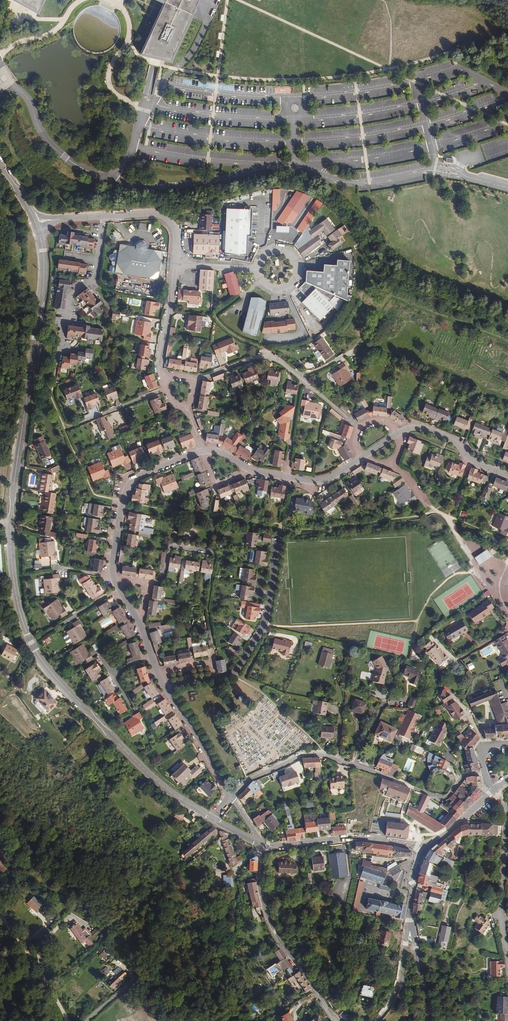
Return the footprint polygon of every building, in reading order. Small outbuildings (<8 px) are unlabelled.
[(38,13),(44,0),(15,0),(38,13)] [(165,3),(141,54),(171,61),(199,0),(158,0),(165,3)] [(291,208),(295,210),(300,199),(296,197),(291,208)] [(299,212),(303,213),(308,202),(304,200),(299,212)] [(249,210),(224,209),(222,255),(244,256),(245,236),(248,236),(249,210)] [(201,222),(201,225),(200,225),(200,230),(211,230),(212,215),(201,214),(201,222)] [(299,218),(296,224),(304,229),(308,224),(299,218)] [(287,238),(295,226),(286,219),(278,232),(287,238)] [(313,238),(317,235),(323,231),(331,242),(328,245),(332,250),(341,244),(339,241),(340,240),(340,239),(340,238),(339,237),(341,235),(337,229),(335,231),(326,219),(311,230),(308,225),(294,245),(303,257),(307,254),(304,251),(313,245),(313,239),(313,238)] [(66,245),(65,250),(86,253),(86,248),(94,249),(95,239),(88,238),(88,237),(74,235),(74,232),(68,231),(67,236),(60,235),(58,244),(66,245)] [(120,232),(114,236),(116,240),(123,236),(120,232)] [(219,235),(213,235),(194,234),(193,254),(205,254),(205,258),(218,259),(219,235)] [(320,239),(317,235),(313,238),(313,239),(313,245),(304,251),(307,254),(319,246),(320,239)] [(116,266),(115,272),(157,280),(162,251),(148,249),(149,246),(145,241),(139,240),(134,243),(134,246),(120,244),(118,251),(116,265),(116,266)] [(112,265),(116,265),(118,251),(115,250),(113,252),(113,254),(112,254),(110,256),(109,258),(111,260),(112,260),(112,263),(112,265)] [(80,263),(59,260),(58,269),(79,272),(78,273),(86,274),(87,264),(80,263)] [(305,282),(335,295),(349,301),(351,296),(346,296),(349,261),(337,260),(336,265),(323,264),(323,272),(306,270),(305,282)] [(201,290),(212,290),(214,270),(200,269),(199,288),(201,290)] [(230,296),(239,294),(240,292),(235,272),(233,272),(224,274),(225,279),(226,282),(228,289),(229,292),(230,296)] [(60,280),(54,308),(64,310),(67,288),(70,289),(70,281),(60,280)] [(329,301),(335,295),(305,282),(300,287),(302,289),(300,290),(307,297),(302,302),(320,319),(333,306),(329,301)] [(91,312),(95,318),(103,312),(98,307),(102,303),(98,298),(96,300),(88,288),(76,297),(76,299),(87,315),(91,312)] [(199,302),(199,297),(200,292),(198,291),(178,290),(178,300),(189,300),(189,304),(199,305),(199,302)] [(251,297),(246,317),(248,317),(251,306),(253,306),(254,302),(257,300),(264,302),(265,304),(266,301),(262,298),(251,297)] [(246,317),(242,332),(258,335),(265,304),(264,302),(257,300),(254,302),(253,306),(250,318),(248,317),(246,317)] [(155,309),(158,309),(159,303),(147,301),(144,314),(154,316),(155,309)] [(270,315),(289,313),(288,302),(269,304),(270,315)] [(116,316),(120,317),(120,313),(113,311),(112,319),(115,320),(116,316)] [(191,331),(197,332),(201,332),(202,317),(189,316),(189,320),(190,320),(190,327),(188,326),(188,331),(191,331)] [(285,321),(285,320),(279,321),(279,322),(274,322),(273,321),(265,322),(262,332),(267,332),(267,333),(275,332),(275,333),(284,332),(283,331),(287,331),(287,330),(295,329),(294,319),(286,320),(286,321),(285,321)] [(151,333),(149,333),(149,328),(151,328),(152,322),(137,320),(134,334),(144,336),(143,339),(150,341),(151,333)] [(69,325),(67,338),(87,341),(88,339),(102,341),(104,330),(89,327),(90,326),(83,325),(83,327),(69,325)] [(313,344),(316,348),(317,347),(318,350),(325,360),(334,354),(322,337),(313,344)] [(237,350),(235,345),(232,338),(212,346),(216,355),(226,351),(228,354),(237,350)] [(139,355),(141,355),(145,356),(150,357),(150,353),(148,353),(149,346),(140,344),(139,355)] [(63,356),(61,367),(67,368),(68,364),(75,365),(75,361),(84,362),(85,358),(92,359),(93,350),(86,349),(85,353),(78,352),(78,354),(71,353),(70,357),(63,356)] [(210,367),(212,358),(201,356),(199,367),(203,368),(203,366),(210,367)] [(137,362),(136,369),(145,370),(146,366),(146,363),(149,364),(149,360),(144,359),(140,358),(138,358),(137,362)] [(185,365),(184,369),(184,370),(196,372),(198,360),(192,358),(191,362),(185,361),(185,365)] [(180,369),(181,364),(181,361),(178,360),(169,359),(168,367),(180,369)] [(345,371),(346,370),(348,369),(343,363),(338,367),(340,370),(332,375),(340,387),(353,379),(349,374),(348,375),(345,371)] [(254,366),(247,368),(248,371),(242,373),(246,382),(258,377),(254,366)] [(272,371),(272,368),(269,368),(267,379),(271,380),(271,384),(277,385),(277,381),(279,381),(281,373),(279,372),(275,371),(272,371)] [(146,376),(145,377),(150,389),(158,386),(153,373),(146,376)] [(232,377),(232,375),(228,377),(232,388),(242,384),(239,375),(235,376),(232,377)] [(202,393),(205,394),(209,394),(211,382),(208,382),(202,381),(200,393),(201,393),(202,393)] [(298,385),(291,384),(291,382),(287,381),(286,392),(296,394),(298,385)] [(63,390),(67,400),(75,396),(76,399),(83,396),(78,384),(63,390)] [(104,391),(108,400),(112,398),(113,400),(119,398),(114,387),(104,391)] [(83,398),(88,410),(97,406),(96,404),(99,402),(96,393),(83,398)] [(157,398),(157,395),(149,398),(155,413),(166,409),(164,403),(161,403),(159,397),(157,398)] [(205,396),(200,395),(198,409),(206,410),(208,397),(205,396)] [(359,398),(365,408),(368,406),(363,396),(359,398)] [(309,403),(309,402),(309,401),(302,400),(301,406),(304,407),(303,416),(317,419),(320,404),(314,403),(314,404),(309,403)] [(340,403),(338,405),(338,406),(346,412),(348,409),(340,403)] [(372,411),(372,414),(372,415),(386,416),(386,413),(387,408),(387,404),(380,403),(379,404),(379,407),(373,406),(372,411)] [(431,418),(435,409),(435,408),(425,404),(422,413),(429,415),(428,417),(431,419),(431,418)] [(279,427),(279,435),(282,437),(284,441),(289,437),(290,436),(287,432),(289,421),(291,419),(289,417),(293,415),(294,406),(285,405),(284,409),(279,413),(281,416),(276,419),(281,426),(279,427)] [(369,415),(367,412),(365,408),(363,405),(359,406),(361,410),(354,414),(358,421),(369,416),(369,415)] [(329,411),(340,420),(342,417),(332,408),(329,411)] [(438,410),(435,409),(431,418),(434,419),(434,420),(437,421),(438,419),(445,421),(448,413),(438,409),(438,410)] [(391,415),(389,417),(389,418),(400,425),(405,418),(394,411),(391,415)] [(107,423),(106,421),(104,416),(96,419),(101,431),(100,432),(102,435),(105,434),(108,440),(116,437),(111,424),(109,424),(107,423)] [(469,418),(468,421),(457,417),(453,425),(465,429),(468,430),(473,419),(469,418)] [(487,434),(488,430),(489,428),(475,423),(471,433),(475,435),(474,436),(479,438),(481,439),(481,437),(485,439),(487,434)] [(353,427),(345,424),(341,436),(349,439),(353,427)] [(119,428),(121,434),(130,431),(127,425),(119,428)] [(218,444),(218,443),(218,441),(219,435),(220,426),(215,425),(214,431),(212,431),(212,434),(207,433),(206,442),(218,444)] [(340,439),(341,436),(322,429),(322,433),(329,435),(340,439)] [(491,431),(490,435),(488,440),(492,441),(491,442),(498,445),(502,433),(492,429),(491,431)] [(224,442),(222,444),(232,451),(243,435),(237,432),(232,440),(227,437),(224,442)] [(182,448),(186,446),(187,449),(196,445),(191,434),(179,439),(182,448)] [(42,436),(34,440),(36,444),(35,445),(42,459),(51,455),(42,436)] [(170,449),(176,446),(172,436),(161,440),(165,448),(169,447),(170,449)] [(407,450),(416,453),(421,441),(409,436),(407,443),(409,444),(407,450)] [(338,448),(339,448),(345,460),(352,457),(346,444),(344,446),(341,442),(332,439),(329,447),(335,449),(336,446),(338,448)] [(157,454),(163,451),(159,440),(146,445),(150,454),(156,451),(157,454)] [(265,448),(260,445),(252,457),(257,461),(259,459),(262,461),(270,450),(266,447),(265,448)] [(251,453),(240,446),(235,453),(247,460),(251,453)] [(139,461),(138,458),(145,456),(141,447),(129,452),(133,463),(139,461)] [(120,448),(112,451),(107,453),(112,467),(118,465),(117,464),(122,462),(122,463),(123,465),(130,462),(127,456),(124,457),(120,448)] [(282,463),(283,460),(284,452),(275,450),(272,465),(284,467),(284,464),(282,463)] [(443,456),(439,455),(437,454),(436,456),(432,454),(431,457),(428,456),(424,465),(430,468),(431,463),(439,466),(443,456)] [(191,460),(196,472),(204,469),(199,457),(191,460)] [(294,465),(292,465),(291,468),(303,470),(305,460),(295,458),(294,462),(294,465)] [(102,476),(103,477),(103,479),(110,476),(108,469),(104,471),(101,462),(87,467),(93,481),(98,479),(98,478),(102,476)] [(368,462),(365,470),(376,475),(379,467),(368,462)] [(459,462),(458,465),(452,463),(448,462),(446,470),(449,471),(449,472),(461,476),(466,465),(459,462)] [(487,476),(477,472),(478,469),(471,467),(467,479),(480,483),(480,482),(484,483),(487,476)] [(380,476),(392,481),(395,473),(383,468),(380,476)] [(197,475),(201,486),(209,483),(205,472),(197,475)] [(42,482),(41,482),(39,490),(45,491),(50,492),(53,475),(43,473),(42,482)] [(163,479),(163,478),(162,476),(155,479),(158,486),(161,484),(165,493),(178,488),(173,474),(168,476),(168,477),(163,479)] [(358,489),(362,487),(355,477),(352,479),(353,481),(351,482),(348,485),(353,493),(358,489)] [(404,481),(402,478),(393,484),(395,487),(404,481)] [(506,491),(507,485),(507,482),(496,478),(493,486),(500,488),(506,491)] [(232,484),(234,489),(235,492),(242,489),(243,493),(250,491),(245,479),(232,484)] [(259,482),(258,490),(266,491),(268,481),(257,479),(257,481),(259,482)] [(136,488),(135,495),(132,495),(131,501),(148,505),(149,499),(144,498),(146,490),(149,491),(150,485),(139,484),(138,489),(136,488)] [(272,486),(270,496),(284,498),(286,486),(276,484),(276,487),(272,486)] [(410,494),(407,490),(408,489),(405,484),(393,493),(401,505),(409,499),(411,502),(416,499),(412,492),(410,494)] [(231,490),(229,486),(229,485),(217,490),(221,498),(232,493),(231,490)] [(343,488),(331,496),(336,503),(348,495),(343,488)] [(201,491),(196,493),(202,508),(209,505),(207,501),(209,500),(207,496),(206,493),(207,493),(208,493),(207,489),(201,491)] [(44,504),(44,506),(43,512),(52,513),(56,493),(50,492),(45,491),(43,504),(44,504)] [(352,495),(349,497),(355,506),(358,504),(352,495)] [(336,503),(331,496),(325,500),(323,497),(320,499),(321,500),(318,502),(324,512),(337,504),(336,503)] [(309,500),(296,498),(296,499),(292,498),(291,506),(294,506),(294,509),(307,511),(307,514),(311,514),(313,502),(309,501),(309,500)] [(102,512),(105,513),(106,506),(89,503),(88,514),(93,515),(92,516),(98,517),(99,516),(102,516),(102,512)] [(469,513),(461,510),(459,515),(467,518),(469,513)] [(129,530),(139,532),(150,533),(151,530),(143,528),(146,515),(129,512),(127,520),(128,521),(128,522),(130,522),(129,530)] [(498,513),(493,526),(502,530),(500,533),(506,536),(507,532),(507,528),(507,525),(507,517),(498,513)] [(41,523),(40,531),(40,535),(55,537),(56,533),(49,532),(52,517),(41,515),(40,523),(41,523)] [(100,527),(97,526),(98,519),(85,517),(84,523),(84,525),(87,525),(86,531),(99,533),(100,527)] [(257,537),(258,538),(259,533),(248,532),(246,546),(255,547),(257,537)] [(128,534),(126,546),(134,547),(136,535),(128,534)] [(264,534),(263,541),(270,542),(271,535),(264,534)] [(53,547),(55,547),(54,541),(51,541),(45,542),(44,539),(44,538),(38,539),(41,557),(50,556),(51,560),(57,559),(57,551),(55,551),(54,552),(53,547)] [(87,551),(96,553),(98,540),(89,539),(87,551)] [(479,565),(497,553),(494,548),(492,549),(491,547),(475,558),(479,565)] [(268,559),(265,559),(266,552),(256,550),(254,564),(267,565),(268,559)] [(174,558),(170,557),(168,570),(179,572),(181,557),(175,556),(174,558)] [(103,560),(95,558),(93,571),(101,572),(103,560)] [(185,569),(198,571),(200,562),(186,560),(185,569)] [(213,565),(206,564),(206,561),(203,561),(201,572),(211,574),(213,565)] [(136,568),(123,566),(123,568),(122,574),(135,576),(136,568)] [(154,579),(155,575),(152,575),(153,571),(153,570),(140,568),(138,577),(154,579)] [(243,576),(243,580),(242,581),(249,583),(249,584),(254,585),(254,583),(255,583),(256,577),(253,576),(254,569),(245,568),(243,576)] [(57,581),(58,581),(60,581),(59,574),(52,575),(53,578),(43,579),(45,593),(60,592),(59,586),(58,586),(57,581)] [(99,586),(99,587),(97,584),(95,585),(93,582),(90,578),(82,584),(84,588),(85,587),(92,599),(103,592),(99,586)] [(254,587),(254,585),(249,584),(249,586),(242,585),(240,599),(249,600),(250,593),(253,594),(254,587)] [(160,599),(162,587),(154,586),(152,598),(160,599)] [(59,604),(60,604),(57,599),(51,603),(49,600),(41,605),(45,612),(47,611),(52,619),(60,614),(62,617),(68,614),(64,607),(63,608),(62,609),(59,604)] [(155,615),(157,602),(149,600),(147,614),(155,615)] [(490,613),(489,612),(489,611),(494,608),(488,600),(483,603),(483,604),(468,614),(475,624),(490,613)] [(108,605),(110,604),(108,601),(98,607),(104,616),(112,611),(110,608),(108,605)] [(247,606),(247,611),(245,619),(255,621),(256,616),(258,617),(258,614),(259,614),(260,608),(251,606),(252,603),(242,601),(241,605),(242,605),(247,606)] [(123,621),(125,620),(126,619),(119,607),(112,611),(119,623),(123,621)] [(247,630),(249,631),(251,628),(237,619),(231,628),(243,636),(246,632),(247,630)] [(80,628),(81,627),(82,626),(78,620),(72,624),(74,627),(66,632),(68,634),(65,636),(64,638),(67,642),(68,642),(71,640),(74,644),(87,636),(83,631),(82,632),(80,628)] [(447,631),(448,632),(444,634),(448,640),(452,638),(451,637),(459,632),(458,632),(466,627),(462,622),(447,631)] [(127,623),(125,624),(120,627),(127,639),(135,634),(127,623)] [(118,628),(116,625),(106,631),(108,634),(118,628)] [(153,645),(157,644),(161,642),(158,630),(150,633),(153,645)] [(210,631),(205,632),(205,637),(208,637),(210,649),(213,648),(210,631)] [(232,645),(237,648),(238,649),(240,646),(238,644),(239,642),(242,638),(234,633),(228,643),(232,645)] [(504,657),(498,661),(501,666),(505,664),(506,665),(507,664),(507,642),(507,639),(506,640),(503,636),(494,641),(496,646),(497,645),(504,657)] [(289,654),(292,642),(287,641),(286,642),(283,641),(274,639),(272,649),(282,652),(281,654),(282,656),(286,657),(288,656),(288,653),(289,654)] [(118,650),(128,644),(126,640),(116,647),(118,650)] [(129,659),(130,663),(131,662),(141,659),(140,655),(139,655),(139,654),(140,653),(136,641),(128,644),(133,657),(129,659)] [(439,650),(440,649),(436,644),(435,646),(430,641),(424,646),(429,651),(427,652),(439,666),(448,658),(444,653),(443,654),(439,650)] [(7,644),(3,652),(1,655),(12,661),(17,650),(7,645),(7,644)] [(84,649),(85,649),(82,644),(70,652),(77,664),(86,659),(88,662),(93,659),(89,652),(88,653),(87,654),(84,649)] [(206,647),(193,650),(194,658),(208,656),(207,650),(206,647)] [(227,650),(237,656),(239,653),(229,647),(227,650)] [(325,668),(325,667),(329,668),(331,662),(332,662),(333,660),(331,659),(333,651),(323,648),(318,665),(323,666),(323,668),(325,668)] [(189,652),(177,655),(179,663),(191,661),(189,652)] [(175,655),(163,657),(164,666),(176,664),(175,655)] [(388,667),(381,656),(373,662),(377,669),(375,674),(374,674),(372,682),(383,685),(388,667)] [(216,661),(218,674),(226,672),(224,660),(216,661)] [(96,663),(85,669),(92,681),(101,676),(97,670),(99,668),(96,663)] [(146,680),(149,679),(145,666),(137,669),(141,682),(146,680)] [(421,672),(406,666),(403,675),(412,679),(410,685),(415,687),(421,672)] [(105,700),(114,694),(113,691),(115,689),(107,678),(100,682),(107,694),(103,697),(105,700)] [(151,682),(151,683),(148,684),(144,687),(151,697),(158,693),(151,682)] [(134,693),(144,687),(142,684),(132,690),(134,693)] [(47,710),(48,711),(57,703),(56,702),(56,703),(52,699),(48,694),(44,690),(36,698),(37,699),(47,710)] [(489,700),(491,699),(493,704),(491,705),(498,725),(500,724),(500,723),(506,720),(501,705),(496,691),(469,701),(471,707),(489,700)] [(114,694),(105,700),(108,706),(113,703),(120,714),(127,710),(120,698),(118,699),(114,694)] [(240,695),(237,700),(247,705),(249,701),(240,695)] [(414,708),(418,700),(411,697),(408,705),(414,708)] [(47,710),(37,699),(35,701),(34,702),(34,703),(35,704),(42,711),(43,712),(44,712),(45,711),(47,710)] [(144,708),(154,702),(152,699),(142,705),(144,708)] [(158,704),(165,716),(172,711),(165,699),(158,704)] [(325,715),(326,710),(326,707),(327,707),(328,703),(313,700),(312,705),(316,705),(314,713),(325,715)] [(356,711),(363,713),(364,710),(366,704),(355,700),(351,710),(356,712),(356,711)] [(156,705),(154,702),(144,708),(146,711),(156,705)] [(446,708),(455,721),(464,715),(465,714),(461,709),(460,710),(455,702),(446,708)] [(409,711),(397,735),(410,740),(421,717),(409,711)] [(129,721),(129,720),(124,723),(132,736),(144,728),(139,720),(142,718),(139,712),(132,716),(133,717),(134,718),(129,721)] [(402,723),(406,715),(403,714),(401,717),(400,717),(398,721),(402,723)] [(182,725),(175,715),(168,720),(175,730),(182,725)] [(156,726),(166,720),(164,717),(154,723),(156,726)] [(441,743),(443,739),(447,732),(445,731),(447,728),(446,728),(446,727),(444,723),(441,721),(439,724),(429,741),(439,746),(441,743)] [(374,736),(390,743),(396,730),(381,723),(374,736)] [(478,724),(473,731),(480,737),(482,735),(482,733),(482,732),(478,724)] [(491,726),(491,730),(491,737),(490,738),(490,739),(501,738),(500,726),(491,726)] [(321,727),(320,738),(333,739),(333,738),(336,738),(337,731),(333,730),(334,728),(321,727)] [(185,745),(181,740),(186,736),(182,730),(169,739),(177,751),(185,745)] [(480,737),(473,731),(472,730),(467,739),(460,733),(458,735),(456,733),(455,734),(462,745),(465,750),(468,765),(465,765),(467,772),(471,771),(471,772),(478,770),(476,763),(473,748),(480,738),(480,737)] [(424,750),(416,746),(414,752),(422,756),(424,750)] [(428,757),(428,766),(430,770),(436,773),(443,774),(446,777),(448,781),(455,779),(453,775),(451,773),(452,772),(450,771),(447,767),(449,763),(429,753),(428,757)] [(315,767),(314,758),(302,759),(304,768),(315,767)] [(387,775),(392,764),(379,759),(376,766),(385,769),(384,773),(387,775)] [(184,786),(192,777),(188,773),(191,770),(185,763),(171,776),(178,783),(180,781),(184,786)] [(399,766),(392,764),(387,775),(394,777),(399,766)] [(196,766),(191,770),(188,773),(192,777),(194,779),(202,772),(196,766)] [(299,783),(296,771),(279,777),(282,788),(299,783)] [(343,775),(338,775),(338,778),(335,778),(329,779),(330,789),(344,788),(343,775)] [(472,787),(480,789),(480,777),(472,777),(466,777),(464,781),(466,783),(467,784),(472,785),(472,787)] [(384,796),(404,804),(410,789),(382,779),(378,794),(384,796)] [(206,780),(199,787),(208,797),(218,789),(217,787),(213,783),(210,785),(206,780)] [(255,796),(258,799),(261,797),(263,794),(255,784),(254,782),(251,784),(243,792),(238,797),(243,803),(253,793),(255,796)] [(480,789),(472,787),(470,792),(459,787),(456,791),(471,800),(480,789)] [(453,794),(467,806),(471,800),(456,791),(454,793),(458,796),(457,796),(455,795),(453,794)] [(417,810),(423,813),(424,810),(430,797),(424,794),(418,807),(417,810)] [(463,811),(467,806),(453,794),(452,795),(449,798),(463,811)] [(310,795),(304,797),(306,807),(313,806),(310,795)] [(407,811),(405,815),(414,821),(428,831),(434,834),(440,832),(443,829),(432,819),(424,814),(408,808),(407,811)] [(174,818),(180,821),(184,815),(178,811),(174,818)] [(258,826),(263,822),(271,815),(272,814),(269,811),(259,816),(259,815),(253,819),(258,826)] [(299,829),(300,839),(305,839),(304,833),(315,832),(316,837),(320,837),(319,830),(316,820),(314,812),(305,813),(305,816),(303,816),(305,828),(299,829)] [(449,813),(446,816),(452,820),(445,828),(447,830),(456,820),(449,813)] [(271,815),(263,822),(271,831),(279,825),(275,819),(276,818),(273,814),(271,815)] [(443,825),(444,827),(445,828),(452,820),(446,816),(443,814),(438,820),(440,822),(440,823),(443,825)] [(316,820),(319,830),(330,829),(330,824),(329,815),(326,816),(327,819),(316,820)] [(407,841),(410,826),(387,822),(384,837),(407,841)] [(345,834),(344,826),(344,824),(337,824),(337,828),(336,828),(332,829),(333,835),(345,834)] [(461,837),(465,835),(466,834),(466,827),(466,824),(461,827),(451,834),(455,839),(453,841),(454,841),(454,840),(454,841),(461,837)] [(466,834),(465,835),(479,835),(481,835),(480,824),(466,824),(466,827),(466,834)] [(480,824),(481,835),(484,835),(484,837),(491,837),(491,834),(496,834),(496,825),(492,825),(492,824),(480,824)] [(197,850),(218,832),(213,826),(208,831),(208,830),(192,844),(193,845),(191,846),(185,852),(184,851),(183,850),(182,851),(182,852),(182,853),(181,854),(182,854),(180,856),(184,860),(196,849),(197,850)] [(296,840),(294,829),(288,830),(286,830),(286,835),(281,835),(282,841),(296,840)] [(227,837),(226,833),(221,831),(219,832),(230,864),(230,865),(231,867),(243,859),(241,855),(236,858),(229,839),(228,840),(227,837)] [(449,861),(450,858),(450,857),(451,854),(450,852),(449,850),(452,847),(455,845),(456,844),(454,841),(453,841),(455,839),(451,834),(443,841),(438,845),(437,845),(436,845),(430,851),(423,860),(431,864),(438,868),(441,863),(452,869),(454,862),(449,861)] [(411,856),(411,851),(384,845),(372,844),(363,843),(355,843),(355,851),(362,851),(362,852),(376,854),(388,855),(399,856),(411,856)] [(344,853),(328,854),(331,879),(347,877),(344,853)] [(249,871),(257,871),(257,858),(256,857),(250,860),(249,871)] [(318,869),(325,868),(323,857),(312,859),(313,871),(318,871),(318,869)] [(358,872),(362,873),(364,866),(385,873),(397,866),(395,862),(387,867),(387,869),(384,868),(371,865),(372,862),(363,860),(361,866),(359,866),(358,872)] [(429,868),(431,864),(423,860),(422,864),(421,865),(420,868),(421,869),(419,873),(430,876),(428,885),(432,886),(443,889),(444,885),(435,883),(437,877),(430,875),(431,870),(430,868),(429,868)] [(287,863),(283,863),(279,862),(279,873),(296,873),(296,864),(292,864),(292,861),(287,861),(287,863)] [(397,866),(385,873),(384,876),(385,877),(390,874),(392,876),(401,870),(398,865),(397,866)] [(364,866),(362,873),(360,877),(380,884),(382,884),(382,882),(384,876),(385,873),(364,866)] [(430,876),(419,873),(417,883),(428,885),(430,876)] [(234,888),(233,875),(224,875),(224,883),(226,883),(226,889),(234,888)] [(359,881),(359,883),(358,886),(353,912),(357,913),(359,909),(361,898),(364,882),(359,881)] [(256,882),(250,883),(247,884),(249,893),(252,905),(255,904),(256,906),(257,911),(262,910),(257,892),(256,882)] [(390,884),(382,882),(382,884),(380,884),(379,889),(389,891),(390,884)] [(443,889),(432,886),(428,900),(439,904),(440,901),(442,902),(443,900),(440,899),(443,890),(443,889)] [(423,905),(427,893),(422,891),(421,893),(415,892),(414,903),(423,905)] [(27,903),(36,912),(40,908),(39,907),(42,905),(34,897),(32,898),(30,897),(28,899),(30,901),(27,903)] [(368,900),(361,898),(359,909),(366,910),(366,909),(377,911),(376,914),(380,915),(381,912),(394,915),(394,917),(403,919),(405,908),(406,906),(398,904),(398,906),(387,903),(380,901),(380,902),(369,899),(368,900)] [(420,913),(423,905),(414,903),(413,906),(413,913),(420,913)] [(475,926),(474,927),(482,933),(490,923),(486,920),(488,918),(484,915),(482,917),(478,914),(474,919),(478,922),(475,925),(475,926)] [(73,926),(70,928),(81,943),(86,939),(91,935),(86,929),(83,931),(82,932),(76,925),(78,924),(76,921),(72,924),(73,926)] [(416,924),(418,936),(419,936),(422,935),(421,929),(424,930),(425,926),(416,924)] [(387,927),(379,926),(375,925),(374,928),(381,930),(377,946),(380,947),(380,945),(387,946),(391,933),(385,931),(387,927)] [(439,940),(447,942),(450,928),(442,926),(439,940)] [(99,929),(98,928),(91,935),(86,939),(92,945),(95,943),(90,938),(99,929)] [(90,938),(95,943),(104,934),(99,929),(90,938)] [(103,950),(98,955),(104,960),(109,954),(103,950)] [(295,970),(292,966),(286,958),(268,970),(272,976),(276,973),(279,977),(283,974),(280,970),(282,969),(284,971),(286,969),(290,974),(295,970)] [(491,970),(490,970),(490,977),(506,977),(505,970),(503,971),(503,968),(505,968),(504,961),(491,961),(491,970)] [(299,971),(288,979),(287,980),(290,985),(297,979),(306,991),(311,987),(299,971)] [(107,984),(115,991),(122,985),(119,982),(124,977),(120,973),(117,975),(107,984)] [(369,986),(363,984),(362,985),(359,995),(371,998),(373,991),(372,991),(372,990),(373,989),(372,988),(371,987),(371,986),(369,986)] [(507,1014),(507,999),(507,997),(507,990),(497,991),(495,1014),(500,1014),(507,1014)] [(328,1002),(331,1000),(333,999),(330,996),(328,992),(323,995),(328,1002)] [(343,1014),(344,1013),(336,1004),(335,1003),(331,1006),(333,1009),(340,1017),(346,1020),(347,1020),(349,1019),(343,1014)] [(282,1020),(293,1020),(289,1012),(281,1017),(283,1020),(282,1020)]
